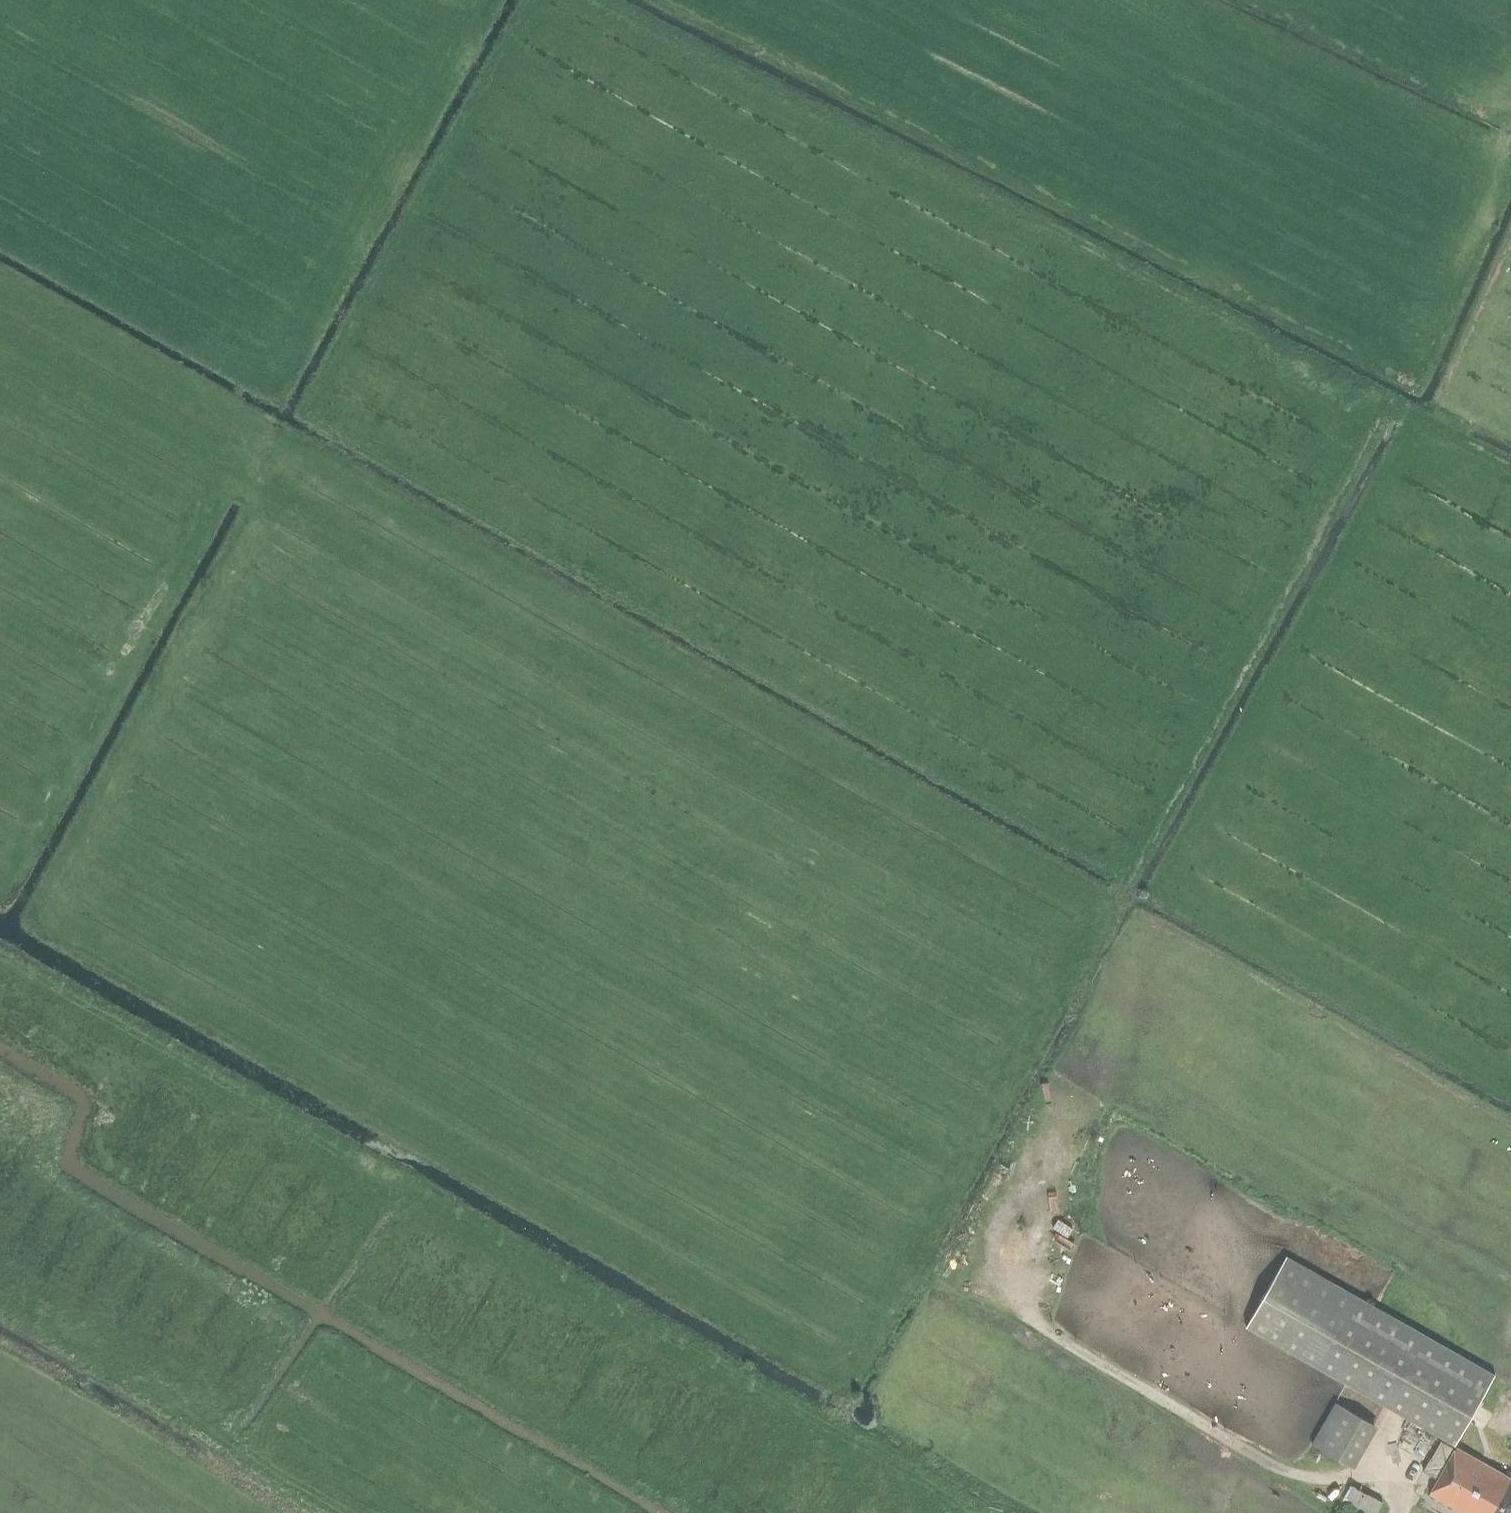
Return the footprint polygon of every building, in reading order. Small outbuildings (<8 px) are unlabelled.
[(1245,1326),(1314,1364),(1454,1443),(1493,1373),(1354,1294),(1285,1255),(1245,1326)] [(1335,1401),(1311,1443),(1349,1465),(1373,1422),(1335,1401)] [(1456,1445),(1442,1438),(1424,1469),(1438,1476),(1430,1490),(1471,1512),(1510,1512),(1510,1476),(1456,1445)] [(1354,1485),(1338,1512),(1375,1512),(1382,1500),(1354,1485)]
